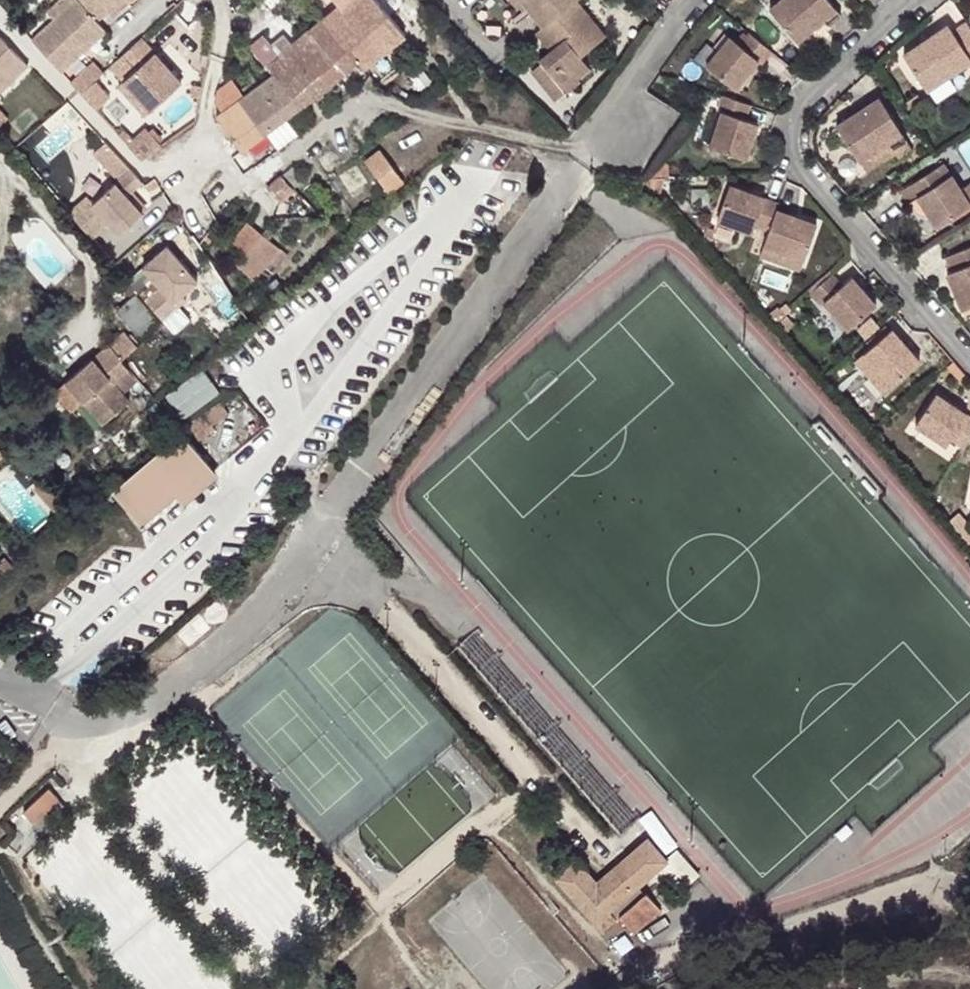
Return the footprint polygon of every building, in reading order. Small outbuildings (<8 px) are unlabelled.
[(33,42),(56,67),(103,27),(97,21),(121,0),(80,0),(77,2),(69,10),(56,22),(33,42)] [(56,22),(69,10),(77,2),(76,0),(67,0),(49,15),(56,22)] [(364,69),(407,34),(377,0),(334,0),(339,6),(334,9),(326,0),(316,0),(312,3),(324,17),(322,19),(358,61),(364,69)] [(523,10),(527,6),(543,25),(550,20),(573,0),(514,0),(523,10)] [(536,32),(548,46),(551,43),(554,47),(551,49),(540,59),(542,62),(565,90),(567,91),(582,80),(579,76),(591,67),(582,55),(607,34),(578,0),(573,0),(550,20),(543,25),(536,32)] [(765,11),(793,42),(814,24),(818,21),(824,27),(837,15),(824,0),(777,0),(765,11)] [(358,61),(322,19),(292,45),(283,34),(270,44),(263,35),(250,46),(273,74),(301,108),(314,98),(317,101),(323,96),(321,93),(358,61)] [(968,26),(954,36),(946,26),(904,55),(927,91),(969,63),(969,64),(969,29),(968,26)] [(706,65),(732,86),(744,79),(758,60),(764,64),(773,52),(760,42),(749,32),(739,45),(728,37),(706,65)] [(178,84),(140,38),(132,45),(108,65),(121,80),(146,110),(178,84)] [(27,67),(0,39),(0,91),(27,67)] [(65,77),(78,91),(95,76),(100,72),(87,58),(65,77)] [(556,98),(565,90),(542,62),(532,70),(556,98)] [(301,108),(273,74),(269,77),(245,95),(239,99),(266,133),(283,120),(301,108)] [(744,79),(732,86),(736,89),(744,79)] [(140,115),(146,110),(121,80),(114,85),(140,115)] [(200,93),(201,82),(193,81),(192,92),(200,93)] [(239,99),(245,95),(236,84),(215,100),(223,111),(217,116),(245,154),(250,150),(247,146),(266,133),(239,99)] [(747,104),(719,95),(714,112),(717,113),(707,141),(706,148),(741,159),(753,125),(741,121),(747,104)] [(872,137),(895,124),(880,100),(837,128),(850,149),(872,137)] [(52,160),(78,130),(58,113),(46,126),(52,131),(38,148),(52,160)] [(906,143),(895,124),(872,137),(850,149),(859,162),(886,145),(890,151),(892,152),(906,143)] [(146,130),(133,142),(139,141),(149,133),(146,130)] [(275,132),(270,135),(277,145),(282,142),(275,132)] [(139,141),(133,142),(128,146),(141,161),(161,147),(149,133),(139,141)] [(381,150),(365,161),(387,191),(403,180),(381,150)] [(138,180),(115,156),(103,167),(114,179),(89,202),(116,232),(140,211),(124,193),(138,180)] [(898,192),(909,210),(919,204),(935,228),(969,206),(969,184),(969,183),(959,191),(942,166),(940,164),(898,192)] [(281,174),(294,188),(304,178),(291,166),(281,174)] [(280,200),(294,188),(281,174),(267,187),(280,200)] [(726,182),(719,203),(726,205),(733,185),(726,182)] [(713,217),(720,220),(764,196),(733,185),(726,205),(719,203),(713,217)] [(764,196),(720,220),(742,227),(745,219),(768,226),(775,209),(777,201),(764,196)] [(764,237),(759,252),(777,259),(781,248),(800,255),(812,222),(775,209),(768,226),(764,237)] [(253,280),(253,279),(257,275),(262,270),(270,260),(279,247),(267,237),(263,234),(247,221),(228,245),(242,257),(235,265),(253,280)] [(269,226),(263,234),(267,237),(273,230),(269,226)] [(947,254),(943,256),(948,269),(943,272),(957,308),(969,303),(969,245),(947,254)] [(141,267),(159,288),(144,300),(162,321),(178,307),(173,301),(181,295),(196,282),(166,246),(141,267)] [(287,254),(279,247),(270,260),(278,266),(287,254)] [(781,248),(777,259),(796,266),(800,255),(781,248)] [(270,260),(262,270),(269,276),(278,266),(270,260)] [(830,273),(806,295),(815,306),(819,302),(844,330),(873,305),(848,276),(838,284),(830,273)] [(257,275),(253,279),(259,283),(263,280),(257,275)] [(136,295),(118,310),(140,336),(158,321),(136,295)] [(173,301),(178,307),(186,301),(181,295),(173,301)] [(106,345),(118,359),(135,345),(123,330),(106,345)] [(851,362),(864,378),(873,370),(887,386),(915,362),(888,331),(851,362)] [(118,359),(106,345),(91,360),(99,370),(105,365),(117,379),(112,383),(121,393),(136,379),(118,359)] [(99,370),(91,360),(55,392),(72,411),(84,401),(102,422),(127,400),(121,393),(112,383),(117,379),(105,365),(99,370)] [(212,365),(176,390),(193,416),(230,390),(212,365)] [(873,370),(864,378),(878,393),(887,386),(873,370)] [(958,447),(967,435),(969,431),(969,420),(930,393),(910,423),(938,442),(942,437),(958,447)] [(229,396),(188,421),(199,440),(215,430),(212,425),(237,410),(229,396)] [(181,431),(113,489),(143,523),(210,465),(181,431)] [(0,561),(0,577),(11,567),(4,558),(0,561)] [(473,631),(458,645),(527,725),(619,832),(635,818),(566,739),(473,631)] [(48,796),(30,813),(38,822),(55,804),(48,796)] [(18,816),(11,824),(26,839),(34,830),(18,816)] [(554,878),(561,886),(566,881),(572,888),(566,892),(606,938),(617,929),(611,922),(614,920),(607,910),(654,870),(666,860),(665,858),(647,837),(632,849),(638,855),(593,894),(588,889),(595,882),(576,860),(554,878)] [(632,849),(595,882),(588,889),(593,894),(638,855),(632,849)] [(674,851),(665,858),(666,860),(654,870),(664,882),(674,873),(686,886),(696,877),(674,851)] [(566,881),(561,886),(566,892),(572,888),(566,881)] [(646,892),(619,916),(633,932),(659,909),(646,892)]
